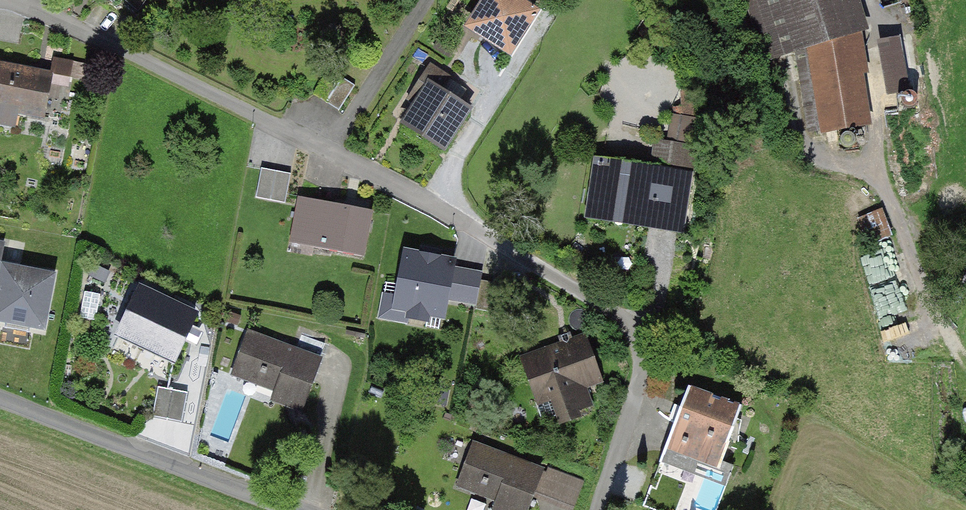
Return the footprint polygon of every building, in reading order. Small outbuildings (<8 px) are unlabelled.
[(512,56),(540,11),(522,0),(485,0),(468,28),(512,56)] [(851,32),(841,0),(790,0),(803,45),(795,47),(808,130),(865,120),(851,32)] [(901,40),(878,43),(885,88),(908,85),(901,40)] [(0,64),(0,127),(14,130),(17,116),(45,121),(51,90),(66,93),(71,61),(52,58),(49,73),(0,64)] [(445,153),(473,106),(443,89),(450,78),(423,61),(401,97),(414,105),(400,126),(445,153)] [(355,84),(330,69),(314,94),(339,110),(355,84)] [(598,160),(591,211),(680,223),(694,121),(675,119),(668,170),(598,160)] [(291,172),(261,167),(256,196),(286,201),(291,172)] [(370,210),(302,197),(294,233),(316,237),(314,247),(361,256),(370,210)] [(454,261),(403,252),(393,306),(410,309),(409,317),(426,320),(427,314),(443,317),(454,261)] [(56,276),(2,266),(0,276),(0,322),(46,330),(56,276)] [(482,274),(467,271),(460,301),(476,304),(481,280),(482,274)] [(495,283),(481,280),(475,309),(489,312),(495,283)] [(115,334),(175,363),(199,315),(139,286),(115,334)] [(272,398),(300,408),(324,343),(302,334),(295,351),(248,333),(233,373),(258,382),(260,376),(278,383),(272,398)] [(586,336),(521,359),(537,405),(548,401),(556,424),(593,412),(585,390),(602,384),(586,336)] [(433,385),(430,400),(442,403),(445,388),(433,385)] [(744,407),(688,385),(661,454),(672,458),(674,455),(686,460),(688,457),(720,469),(744,407)] [(152,415),(182,421),(187,392),(157,386),(152,415)] [(544,470),(471,442),(454,486),(496,502),(493,509),(529,509),(533,500),(544,470)] [(581,485),(544,470),(533,500),(559,509),(572,509),(581,485)]
